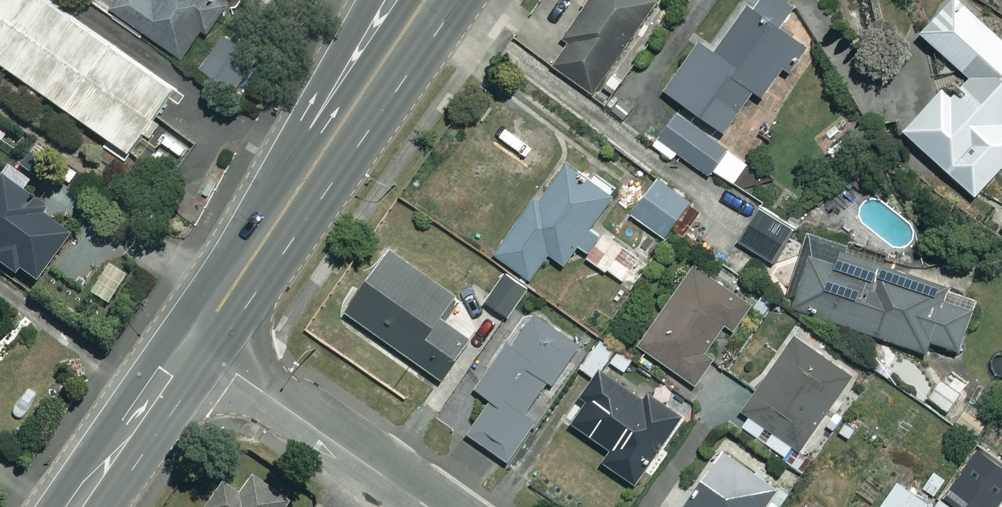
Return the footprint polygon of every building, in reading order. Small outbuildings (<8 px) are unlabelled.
[(50,0),(0,0),(0,57),(130,147),(173,86),(50,0)] [(106,4),(180,57),(202,27),(208,32),(230,0),(109,0),(106,4)] [(655,0),(588,0),(545,68),(593,98),(655,0)] [(958,0),(948,0),(919,31),(966,76),(947,95),(941,89),(902,130),(919,146),(908,158),(928,177),(940,165),(972,196),(1001,164),(1001,126),(1000,124),(1001,122),(1001,42),(958,0)] [(743,198),(760,171),(716,142),(751,89),(762,96),(797,43),(744,7),(713,53),(697,43),(662,95),(678,105),(655,139),(743,198)] [(264,63),(226,34),(200,68),(238,97),(264,63)] [(563,267),(576,249),(629,287),(647,262),(594,223),(615,194),(561,155),(491,252),(532,282),(550,257),(563,267)] [(6,162),(0,171),(0,264),(32,287),(73,228),(24,193),(32,181),(6,162)] [(689,202),(657,179),(631,214),(664,238),(689,202)] [(799,232),(758,208),(738,242),(779,266),(799,232)] [(975,298),(811,239),(788,304),(924,352),(929,340),(957,350),(975,298)] [(452,296),(387,250),(344,311),(439,378),(467,338),(437,318),(452,296)] [(750,305),(690,265),(636,345),(695,385),(714,357),(705,351),(723,324),(733,331),(750,305)] [(524,289),(501,276),(485,304),(508,317),(524,289)] [(577,346),(531,313),(476,390),(489,399),(466,432),(505,461),(535,420),(524,412),(547,380),(551,383),(577,346)] [(850,376),(794,337),(741,412),(798,451),(850,376)] [(652,402),(601,367),(580,397),(585,401),(570,423),(608,449),(600,461),(631,483),(686,404),(662,387),(652,402)] [(719,451),(681,506),(761,506),(774,488),(719,451)] [(975,451),(942,497),(956,506),(997,506),(1001,500),(1001,470),(975,451)] [(238,462),(204,506),(281,506),(287,499),(238,462)] [(895,482),(879,506),(933,506),(895,482)] [(811,498),(805,506),(824,506),(811,498)]
